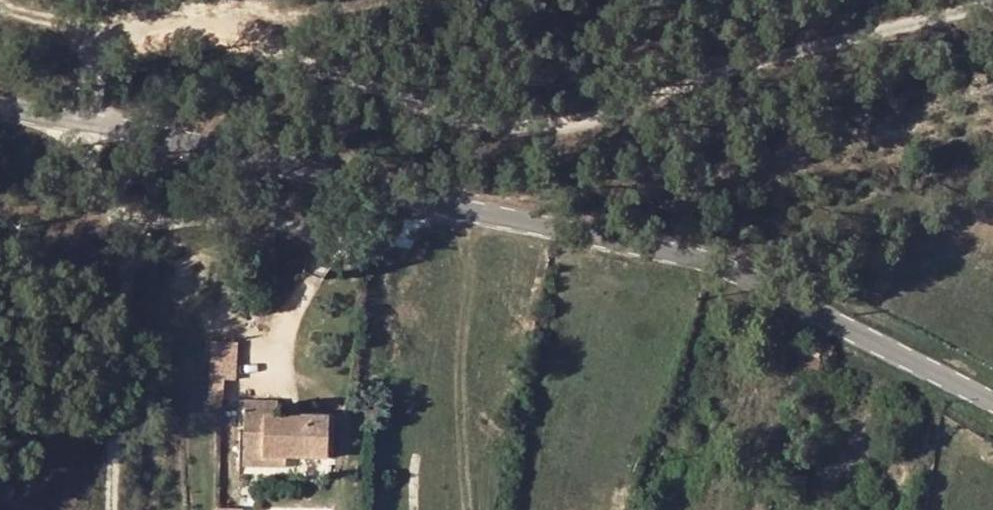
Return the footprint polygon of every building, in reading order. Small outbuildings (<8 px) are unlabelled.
[(207,339),(206,400),(224,400),(224,377),(238,377),(238,340),(207,339)] [(264,461),(286,462),(327,462),(327,421),(277,419),(276,407),(241,407),(241,430),(264,432),(264,461)] [(264,432),(241,430),(241,472),(286,472),(286,462),(264,461),(264,432)]
